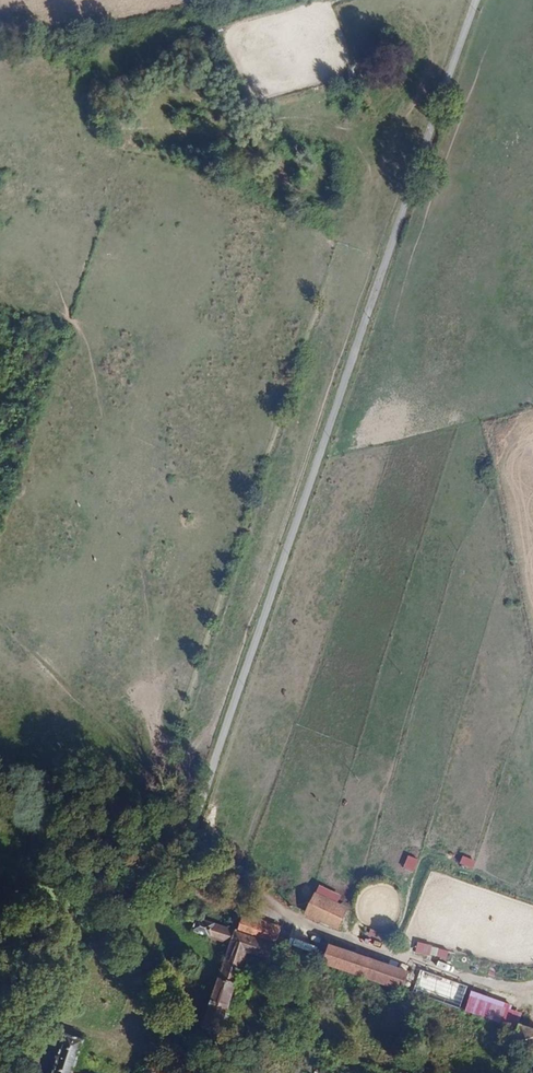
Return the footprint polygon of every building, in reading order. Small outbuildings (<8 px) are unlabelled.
[(118,892),(114,903),(130,908),(134,897),(118,892)] [(307,914),(338,928),(345,911),(313,898),(307,914)] [(238,902),(234,913),(236,914),(252,919),(256,909),(238,902)] [(233,924),(230,932),(272,946),(278,929),(252,919),(236,914),(233,924)] [(230,944),(200,1029),(222,1036),(227,1021),(233,1023),(238,1008),(227,1004),(246,951),(268,958),(272,946),(230,932),(233,924),(215,918),(213,925),(196,920),(192,932),(230,944)] [(418,942),(416,953),(432,956),(434,945),(418,942)] [(329,946),(323,963),(323,964),(403,990),(408,973),(329,946)] [(432,955),(445,958),(447,951),(433,948),(432,955)] [(283,949),(281,955),(313,966),(316,960),(283,949)] [(444,979),(435,1000),(451,1007),(460,985),(444,979)] [(472,993),(466,1010),(518,1027),(524,1010),(472,993)] [(31,1026),(26,1038),(35,1040),(38,1029),(31,1026)] [(245,1027),(240,1042),(255,1047),(260,1032),(245,1027)] [(512,1047),(532,1054),(532,1031),(518,1027),(512,1047)] [(271,1028),(268,1035),(285,1041),(288,1034),(271,1028)] [(53,1072),(72,1072),(83,1041),(66,1035),(53,1072)] [(325,1054),(322,1062),(351,1071),(353,1063),(325,1054)] [(165,1072),(166,1069),(147,1063),(144,1072),(169,1072),(165,1072)]
